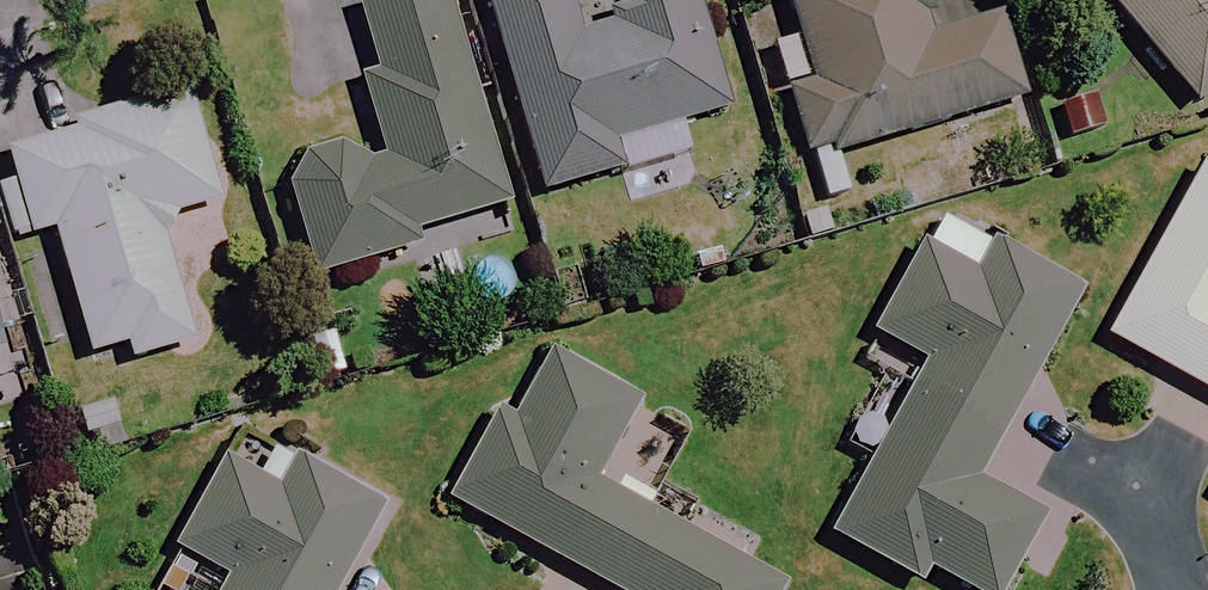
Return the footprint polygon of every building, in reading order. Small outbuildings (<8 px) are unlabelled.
[(448,0),(398,0),(360,10),(378,76),(365,80),(386,156),(291,182),(317,278),(419,250),(414,233),(504,209),(448,0)] [(578,0),(490,0),(546,194),(623,172),(615,144),(732,110),(701,0),(632,0),(638,20),(588,34),(578,0)] [(923,0),(792,0),(816,83),(792,90),(813,162),(1024,100),(1000,19),(934,39),(923,0)] [(1198,104),(1207,96),(1207,0),(1110,0),(1198,104)] [(150,117),(147,107),(0,151),(12,191),(3,194),(18,242),(56,230),(93,356),(129,345),(134,362),(196,343),(159,221),(224,202),(194,104),(150,117)] [(1203,168),(1109,339),(1207,393),(1207,170),(1203,168)] [(921,250),(873,337),(931,369),(839,537),(917,579),(924,567),(966,589),(1001,589),(1039,521),(967,482),(1076,283),(989,235),(967,275),(921,250)] [(552,356),(515,422),(501,415),(454,501),(617,589),(779,589),(783,582),(595,480),(638,402),(552,356)] [(222,465),(174,553),(232,584),(229,589),(326,589),(377,498),(290,450),(268,490),(222,465)]
